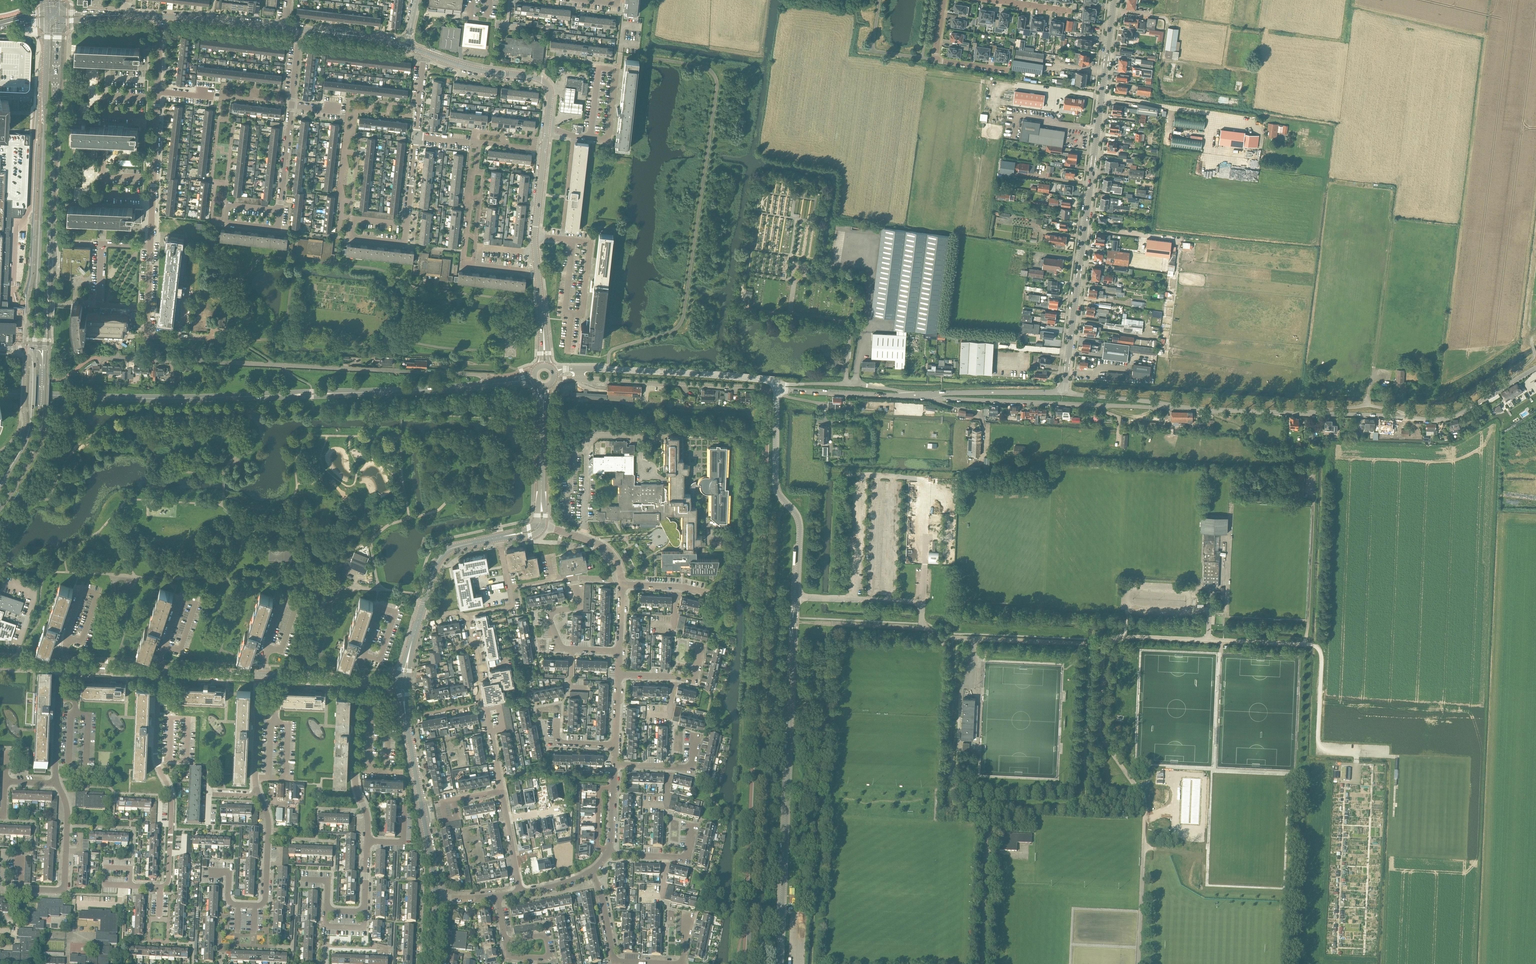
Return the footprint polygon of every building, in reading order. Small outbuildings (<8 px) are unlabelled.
[(428,10),(429,7),(461,11),(461,14),(462,0),(429,0),(428,10)] [(626,3),(625,13),(637,14),(638,0),(627,0),(626,3)] [(276,8),(277,4),(267,2),(266,6),(264,6),(264,8),(264,12),(274,13),(274,10),(275,10),(275,8),(276,8)] [(958,15),(968,17),(969,6),(963,5),(960,4),(960,5),(955,4),(955,10),(956,10),(956,12),(959,12),(958,15)] [(1096,10),(1096,8),(1090,8),(1091,5),(1083,4),(1083,7),(1082,13),(1095,14),(1096,14),(1097,10),(1096,10)] [(979,22),(985,23),(987,11),(985,10),(981,9),(980,17),(976,16),(975,25),(978,26),(979,22)] [(994,11),(990,10),(989,11),(987,11),(985,23),(992,24),(992,25),(995,26),(996,19),(993,18),(994,11)] [(1001,13),(1000,19),(996,19),(995,26),(999,26),(999,24),(1007,25),(1007,21),(1008,21),(1008,18),(1008,17),(1008,14),(1006,13),(1001,12),(1001,13)] [(1094,20),(1095,14),(1082,13),(1081,12),(1080,19),(1083,19),(1082,22),(1090,23),(1090,20),(1094,20)] [(968,17),(958,15),(958,19),(955,18),(955,20),(953,20),(952,25),(957,26),(957,27),(960,27),(960,26),(964,27),(965,16),(968,17)] [(1018,22),(1017,29),(1023,30),(1024,30),(1024,28),(1025,23),(1025,22),(1025,21),(1026,17),(1024,16),(1025,15),(1022,15),(1021,15),(1021,16),(1019,16),(1018,22)] [(1031,29),(1030,31),(1037,32),(1037,31),(1039,17),(1035,17),(1035,18),(1032,17),(1032,18),(1031,22),(1031,23),(1031,24),(1031,27),(1030,29),(1031,29)] [(1125,17),(1124,23),(1132,24),(1133,22),(1136,23),(1135,27),(1142,28),(1143,22),(1140,22),(1140,19),(1125,17)] [(1147,21),(1146,28),(1153,29),(1155,29),(1156,18),(1148,17),(1147,21)] [(1050,32),(1049,34),(1055,35),(1058,20),(1054,20),(1054,21),(1051,20),(1050,25),(1050,26),(1050,27),(1050,30),(1049,32),(1050,32)] [(1058,20),(1055,35),(1062,36),(1062,34),(1063,28),(1063,27),(1064,22),(1061,22),(1061,21),(1058,20)] [(459,29),(453,28),(445,27),(443,29),(441,44),(442,46),(455,48),(457,46),(457,45),(460,46),(462,46),(462,45),(482,47),(484,45),(486,27),(485,25),(468,23),(465,25),(460,24),(459,29)] [(1091,24),(1082,23),(1081,30),(1081,32),(1092,34),(1093,29),(1090,28),(1091,24)] [(1122,34),(1121,37),(1122,37),(1121,41),(1127,42),(1127,39),(1134,40),(1134,39),(1135,38),(1135,37),(1134,35),(1135,32),(1144,34),(1145,28),(1135,27),(1135,29),(1131,29),(1129,28),(1128,31),(1123,31),(1122,34)] [(1180,42),(1177,41),(1178,37),(1179,29),(1177,29),(1168,28),(1165,49),(1165,54),(1168,58),(1172,58),(1173,51),(1179,51),(1180,42)] [(1164,31),(1150,29),(1149,34),(1159,35),(1158,37),(1163,38),(1164,31)] [(960,45),(969,46),(969,43),(962,42),(963,34),(959,33),(960,33),(956,32),(956,33),(952,32),(952,35),(951,35),(950,39),(951,39),(951,40),(960,41),(960,45)] [(527,43),(528,39),(506,37),(506,41),(508,41),(508,44),(501,43),(499,53),(501,53),(507,54),(507,51),(508,52),(510,52),(510,54),(511,54),(517,55),(517,53),(519,53),(520,53),(520,55),(521,55),(528,56),(528,54),(529,54),(531,54),(531,56),(532,56),(539,57),(540,60),(543,60),(545,42),(540,41),(538,42),(538,41),(536,41),(535,41),(534,37),(534,40),(532,40),(532,42),(527,43)] [(2,91),(14,91),(20,91),(24,91),(25,91),(26,91),(27,91),(27,90),(28,90),(29,89),(29,88),(29,87),(30,83),(30,79),(30,71),(31,49),(30,47),(30,46),(29,45),(28,44),(27,43),(25,42),(24,41),(23,41),(22,40),(21,40),(20,40),(19,40),(18,40),(16,40),(14,40),(13,40),(10,40),(5,39),(4,39),(2,39),(1,39),(0,39),(0,90),(2,91)] [(1078,39),(1078,43),(1081,43),(1081,46),(1091,48),(1092,40),(1078,39)] [(1018,40),(1016,49),(1044,54),(1045,45),(1026,41),(1018,40)] [(976,49),(975,57),(979,57),(982,57),(983,47),(976,46),(977,42),(974,42),(973,49),(976,49)] [(990,48),(983,47),(982,57),(984,57),(984,58),(988,58),(989,51),(993,51),(993,45),(990,44),(990,48)] [(134,62),(136,62),(136,65),(142,65),(142,62),(143,56),(140,56),(141,52),(140,52),(140,48),(76,45),(75,59),(76,59),(133,62),(134,62)] [(968,50),(969,46),(960,45),(959,48),(950,47),(949,47),(949,52),(949,55),(953,55),(953,56),(956,56),(960,56),(961,49),(968,50)] [(999,60),(999,59),(1001,60),(1003,47),(997,46),(997,45),(993,45),(993,51),(996,52),(995,59),(999,60)] [(1014,45),(1010,45),(1010,48),(1003,47),(1001,60),(1004,60),(1004,61),(1008,61),(1009,54),(1012,54),(1014,45)] [(1015,59),(1016,59),(1043,63),(1044,54),(1016,49),(1015,59)] [(1075,58),(1077,59),(1089,60),(1090,56),(1087,55),(1087,53),(1083,52),(1083,54),(1075,53),(1075,58)] [(617,146),(628,148),(632,111),(634,112),(639,65),(638,65),(638,61),(626,59),(621,107),(620,106),(620,107),(617,107),(616,116),(620,117),(617,146)] [(1012,69),(1016,69),(1042,74),(1043,63),(1014,59),(1012,69)] [(1132,69),(1134,69),(1133,75),(1151,77),(1152,70),(1134,67),(1132,67),(1132,69)] [(1117,75),(1116,81),(1117,81),(1128,82),(1129,75),(1120,73),(1120,76),(1117,75)] [(587,94),(588,82),(586,82),(583,82),(583,80),(567,78),(566,88),(575,89),(582,90),(582,93),(584,94),(587,94)] [(1138,86),(1137,94),(1141,95),(1141,97),(1145,97),(1146,96),(1150,96),(1151,88),(1138,86)] [(575,89),(566,88),(565,95),(564,101),(563,101),(561,100),(559,112),(562,112),(577,114),(581,114),(583,103),(579,102),(574,102),(574,96),(575,89)] [(1015,90),(1013,103),(1043,107),(1045,94),(1015,90)] [(1064,109),(1070,109),(1076,110),(1075,114),(1078,114),(1079,111),(1081,111),(1081,110),(1083,110),(1084,99),(1079,98),(1079,99),(1065,97),(1064,106),(1063,108),(1064,108),(1064,109)] [(232,111),(239,112),(240,103),(233,103),(231,103),(230,111),(232,112),(232,111)] [(1137,109),(1137,113),(1157,115),(1158,108),(1143,104),(1138,104),(1137,109)] [(1137,113),(1137,109),(1126,108),(1126,106),(1122,106),(1113,105),(1113,110),(1124,111),(1125,111),(1129,112),(1137,113)] [(1175,115),(1174,126),(1204,130),(1205,119),(1175,115)] [(1040,127),(1041,122),(1023,120),(1020,141),(1062,147),(1065,131),(1040,127)] [(1278,124),(1268,123),(1267,130),(1269,130),(1268,136),(1274,137),(1275,130),(1277,131),(1278,124)] [(129,128),(128,128),(72,125),(72,139),(136,142),(136,136),(137,136),(137,132),(136,132),(136,130),(139,131),(139,127),(139,126),(139,125),(138,125),(138,124),(137,124),(136,124),(135,124),(135,125),(134,125),(134,126),(129,126),(129,128)] [(1245,132),(1221,129),(1219,143),(1243,147),(1243,146),(1252,147),(1254,135),(1245,134),(1245,132)] [(10,344),(12,344),(13,332),(15,331),(16,320),(13,320),(14,308),(14,307),(13,307),(10,307),(7,307),(7,306),(3,306),(3,301),(9,302),(9,294),(7,294),(8,293),(7,293),(7,292),(8,282),(8,276),(8,272),(10,235),(9,235),(9,229),(10,229),(11,217),(21,217),(25,208),(26,208),(30,134),(6,133),(0,133),(0,344),(10,344)] [(1173,135),(1171,147),(1201,151),(1202,139),(1173,135)] [(588,143),(576,142),(575,142),(570,189),(567,189),(566,199),(569,199),(565,229),(567,229),(578,230),(583,187),(588,143)] [(1062,148),(1047,146),(1047,145),(1042,144),(1041,150),(1046,150),(1046,151),(1061,154),(1062,148)] [(1001,159),(999,170),(999,173),(1011,174),(1013,175),(1014,170),(1016,171),(1018,171),(1018,172),(1028,174),(1028,172),(1034,173),(1035,165),(1020,163),(1019,164),(1015,164),(1015,161),(1013,161),(1001,159)] [(1128,178),(1142,180),(1143,170),(1136,169),(1130,169),(1128,178)] [(1066,171),(1064,171),(1062,172),(1061,177),(1063,178),(1066,179),(1067,178),(1074,178),(1074,172),(1066,171)] [(1050,185),(1039,183),(1038,186),(1031,185),(1031,190),(1038,190),(1038,191),(1049,192),(1050,185)] [(1073,187),(1073,185),(1061,183),(1060,191),(1072,193),(1072,191),(1073,187)] [(1103,184),(1103,189),(1110,190),(1113,191),(1113,193),(1121,194),(1122,187),(1120,186),(1103,184)] [(1102,198),(1101,203),(1108,204),(1118,205),(1118,203),(1119,198),(1109,197),(1109,199),(1102,198)] [(1128,197),(1128,201),(1131,202),(1131,206),(1135,206),(1135,205),(1138,205),(1139,198),(1128,197)] [(1071,202),(1062,201),(1062,199),(1049,198),(1048,206),(1057,207),(1058,205),(1070,207),(1071,202)] [(1101,203),(1100,208),(1107,209),(1107,211),(1113,212),(1113,208),(1120,209),(1121,206),(1118,205),(1108,204),(1101,203)] [(127,222),(128,222),(129,222),(129,225),(135,225),(135,222),(135,217),(142,218),(142,217),(144,217),(144,216),(144,213),(144,211),(144,210),(143,209),(142,209),(142,208),(135,208),(135,209),(133,209),(133,208),(69,205),(69,219),(127,222)] [(1070,210),(1062,209),(1061,214),(1060,214),(1059,217),(1069,218),(1070,210)] [(897,334),(906,335),(907,330),(937,332),(949,236),(885,228),(882,228),(871,315),(874,315),(894,318),(894,329),(897,329),(897,334)] [(238,231),(221,229),(221,234),(220,240),(237,242),(238,231)] [(612,238),(612,234),(613,231),(601,229),(595,280),(591,280),(590,290),(594,291),(592,310),(591,320),(602,321),(603,321),(612,238)] [(253,244),(255,233),(238,231),(237,242),(253,244)] [(253,244),(270,245),(271,235),(255,233),(253,244)] [(1065,245),(1066,237),(1045,234),(1045,237),(1044,241),(1049,241),(1049,243),(1058,244),(1057,247),(1061,247),(1061,244),(1065,245)] [(159,320),(173,321),(182,240),(176,239),(176,238),(172,238),(172,239),(170,239),(171,236),(167,235),(166,235),(166,236),(165,236),(164,237),(164,238),(164,239),(165,240),(166,241),(165,245),(167,246),(167,249),(159,320)] [(287,247),(288,237),(271,235),(270,245),(287,247)] [(298,238),(296,256),(307,257),(308,253),(321,255),(320,259),(331,260),(334,260),(335,254),(332,253),(333,242),(322,241),(322,242),(309,240),(309,239),(298,238)] [(1169,257),(1170,250),(1171,242),(1147,238),(1145,254),(1169,257)] [(363,256),(364,245),(348,244),(347,249),(346,254),(363,256)] [(379,258),(381,247),(364,245),(363,256),(379,258)] [(63,246),(62,274),(62,275),(64,278),(71,278),(71,275),(75,275),(76,275),(77,275),(79,275),(82,273),(84,276),(87,276),(88,276),(88,275),(89,275),(90,275),(90,274),(91,273),(91,272),(91,271),(90,270),(89,268),(89,267),(89,266),(89,264),(90,264),(90,263),(90,262),(89,261),(89,260),(88,260),(87,260),(87,258),(90,258),(90,254),(91,254),(91,253),(91,252),(91,251),(90,251),(91,247),(75,247),(74,248),(73,248),(73,246),(63,246)] [(396,260),(397,249),(381,247),(379,258),(396,260)] [(414,251),(397,249),(396,260),(412,261),(414,251)] [(1108,250),(1106,263),(1128,266),(1130,253),(1108,250)] [(1169,257),(1168,270),(1170,270),(1169,274),(1173,275),(1173,271),(1174,271),(1175,265),(1174,265),(1176,251),(1170,250),(1169,257)] [(414,268),(413,273),(417,273),(426,274),(427,272),(440,273),(439,280),(448,281),(452,281),(453,276),(449,275),(451,259),(442,258),(441,261),(428,259),(429,253),(420,252),(418,268),(414,268)] [(1044,257),(1044,259),(1043,268),(1043,269),(1055,271),(1055,274),(1058,274),(1058,271),(1060,271),(1060,270),(1062,270),(1063,259),(1058,259),(1044,257)] [(1029,269),(1028,276),(1043,278),(1044,271),(1029,269)] [(474,283),(476,273),(459,271),(458,276),(458,281),(458,282),(474,283)] [(491,285),(492,275),(476,273),(474,283),(491,285)] [(508,287),(509,277),(492,275),(491,285),(508,287)] [(509,277),(508,287),(525,289),(525,279),(509,277)] [(1049,280),(1048,289),(1051,289),(1059,290),(1060,284),(1057,284),(1057,281),(1058,281),(1052,280),(1049,280)] [(1107,287),(1106,290),(1117,292),(1117,295),(1124,296),(1125,293),(1121,292),(1122,288),(1116,287),(1116,288),(1107,287)] [(1029,295),(1028,300),(1036,301),(1039,302),(1040,295),(1029,293),(1029,295)] [(72,310),(72,312),(72,314),(72,317),(72,319),(73,322),(73,324),(73,326),(74,329),(74,331),(75,334),(75,336),(76,338),(77,341),(77,340),(85,340),(84,332),(86,332),(86,333),(87,333),(87,332),(102,333),(124,334),(124,325),(128,326),(127,316),(128,316),(124,316),(123,316),(122,315),(121,315),(119,314),(118,314),(117,314),(115,314),(114,314),(113,314),(112,314),(110,315),(109,315),(108,315),(106,315),(105,315),(104,315),(102,314),(101,314),(99,313),(98,313),(97,313),(95,313),(94,313),(93,313),(92,313),(90,314),(89,314),(88,314),(87,314),(82,314),(82,306),(81,302),(73,303),(73,302),(73,305),(72,307),(72,308),(72,310)] [(225,327),(225,321),(226,313),(219,312),(217,326),(225,327)] [(1043,317),(1043,320),(1048,321),(1047,324),(1055,325),(1056,319),(1043,317)] [(603,321),(602,321),(591,320),(587,320),(587,325),(581,324),(579,338),(579,344),(585,345),(586,339),(589,339),(589,341),(601,342),(601,341),(603,321)] [(1040,324),(1033,323),(1021,322),(1020,331),(1039,334),(1040,324)] [(1120,330),(1120,331),(1133,332),(1134,324),(1128,324),(1128,325),(1121,324),(1120,330)] [(1134,324),(1133,332),(1142,333),(1143,326),(1134,324)] [(1096,330),(1084,328),(1084,333),(1086,334),(1086,335),(1095,337),(1096,330)] [(1044,335),(1044,338),(1053,339),(1054,332),(1044,331),(1042,331),(1041,335),(1044,335)] [(905,369),(906,337),(906,335),(897,334),(873,333),(872,358),(895,359),(895,368),(905,369)] [(1134,337),(1119,335),(1119,342),(1134,344),(1134,337)] [(995,361),(993,358),(994,342),(961,340),(960,372),(992,374),(993,363),(995,361)] [(1129,350),(1130,344),(1105,341),(1102,358),(1127,361),(1129,350)] [(1130,344),(1129,350),(1157,354),(1157,348),(1130,344)] [(1035,364),(1045,365),(1045,364),(1050,364),(1051,358),(1047,358),(1048,354),(1036,353),(1035,364)] [(875,362),(863,361),(862,369),(875,370),(875,362)] [(1134,363),(1132,376),(1149,378),(1151,366),(1134,363)] [(114,365),(103,364),(103,370),(107,370),(106,373),(114,373),(114,365)] [(936,373),(936,365),(928,364),(928,367),(927,373),(936,373)] [(936,373),(944,374),(944,366),(939,365),(939,364),(936,364),(936,365),(936,373)] [(952,374),(952,366),(952,365),(944,365),(944,366),(944,374),(952,374)] [(141,366),(141,371),(144,372),(144,375),(150,375),(150,369),(149,369),(149,366),(141,366)] [(168,367),(157,367),(156,375),(164,375),(164,372),(168,372),(168,367)] [(1107,372),(1106,380),(1126,381),(1127,373),(1107,372)] [(1502,399),(1503,401),(1504,402),(1510,398),(1511,399),(1523,392),(1517,383),(1501,393),(1504,398),(1502,399)] [(608,384),(607,394),(571,392),(570,398),(618,400),(619,385),(608,384)] [(618,400),(629,401),(630,385),(619,385),(618,400)] [(641,396),(641,386),(630,385),(629,401),(633,401),(633,395),(641,396)] [(715,390),(701,389),(701,394),(701,400),(705,400),(705,402),(710,402),(710,401),(713,401),(713,399),(717,399),(717,397),(717,396),(718,394),(717,393),(717,390),(715,390)] [(751,403),(751,393),(746,392),(745,398),(741,398),(741,402),(751,403)] [(833,397),(832,402),(829,402),(828,409),(836,409),(836,408),(840,408),(840,406),(841,402),(841,400),(843,400),(843,397),(841,397),(833,397)] [(990,405),(989,410),(989,415),(997,415),(997,411),(998,411),(998,405),(990,405)] [(1020,406),(1011,406),(1010,415),(1015,416),(1016,411),(1018,411),(1019,409),(1020,409),(1020,406)] [(1026,412),(1026,417),(1036,418),(1036,414),(1038,414),(1038,409),(1030,408),(1030,411),(1030,412),(1026,412)] [(1046,419),(1046,414),(1046,409),(1038,409),(1038,414),(1041,414),(1041,418),(1046,419)] [(1195,415),(1195,412),(1193,412),(1172,411),(1171,421),(1174,421),(1174,424),(1178,425),(1178,421),(1194,422),(1194,420),(1192,420),(1193,415),(1195,415)] [(1473,419),(1474,422),(1479,419),(1484,416),(1483,413),(1477,417),(1473,419)] [(1296,417),(1290,417),(1290,427),(1298,427),(1298,418),(1296,418),(1296,417)] [(1332,420),(1329,420),(1329,419),(1326,419),(1326,420),(1325,420),(1325,431),(1333,431),(1337,431),(1337,424),(1332,423),(1332,420)] [(1365,425),(1361,425),(1361,428),(1365,428),(1365,429),(1364,431),(1369,431),(1370,419),(1365,419),(1365,425)] [(1449,430),(1457,428),(1457,429),(1460,428),(1457,419),(1447,422),(1449,430)] [(1380,420),(1379,432),(1394,433),(1394,426),(1391,426),(1391,421),(1380,420)] [(1426,423),(1426,426),(1426,434),(1433,435),(1433,434),(1437,434),(1437,430),(1435,430),(1435,424),(1431,424),(1426,423)] [(819,432),(818,442),(825,442),(825,444),(828,444),(828,442),(828,426),(819,426),(819,432)] [(968,455),(980,455),(981,430),(973,430),(973,438),(969,438),(968,455)] [(622,452),(624,453),(624,455),(604,455),(604,457),(593,457),(593,472),(604,473),(604,470),(615,470),(616,470),(623,470),(623,471),(616,471),(616,477),(613,477),(613,484),(619,484),(619,506),(609,506),(609,504),(601,503),(601,511),(597,511),(597,519),(605,519),(605,516),(608,516),(608,519),(623,519),(623,516),(626,516),(626,519),(630,519),(630,517),(633,517),(633,522),(641,522),(641,526),(655,526),(656,522),(659,522),(659,519),(660,519),(660,520),(660,521),(660,522),(661,523),(661,524),(662,525),(663,526),(664,527),(665,527),(666,527),(666,528),(666,529),(668,531),(669,532),(670,532),(670,533),(670,534),(670,535),(670,536),(670,537),(670,538),(670,539),(670,540),(670,541),(671,542),(671,543),(672,543),(672,544),(673,544),(673,545),(674,545),(675,546),(676,546),(677,546),(678,546),(678,545),(679,545),(679,544),(679,551),(693,551),(693,548),(693,542),(700,542),(700,537),(700,535),(695,535),(695,506),(693,506),(690,506),(690,494),(683,493),(683,471),(688,471),(688,464),(683,464),(683,436),(667,436),(667,439),(665,439),(665,462),(666,462),(666,471),(670,471),(670,485),(663,485),(663,484),(641,484),(641,485),(634,485),(634,474),(633,474),(633,455),(633,454),(634,454),(634,444),(629,444),(629,446),(627,446),(627,440),(613,440),(613,449),(620,450),(620,446),(623,446),(622,452)] [(690,506),(693,506),(695,486),(700,486),(700,487),(701,488),(701,489),(702,490),(702,491),(703,492),(704,492),(705,493),(706,493),(707,493),(708,493),(711,493),(711,517),(720,525),(721,524),(720,524),(720,522),(727,522),(728,488),(725,488),(727,448),(720,447),(720,446),(716,445),(716,447),(709,447),(709,476),(705,476),(704,477),(703,477),(702,477),(701,478),(700,478),(700,479),(699,480),(699,481),(699,482),(698,483),(696,483),(696,481),(695,482),(694,482),(693,483),(692,484),(691,485),(691,486),(690,487),(690,494),(690,506)] [(1013,453),(1015,453),(1023,454),(1024,445),(1016,445),(1014,445),(1013,453)] [(1203,586),(1208,586),(1218,587),(1219,561),(1220,550),(1214,550),(1215,536),(1219,536),(1219,533),(1227,533),(1228,517),(1201,516),(1200,532),(1204,532),(1203,553),(1204,554),(1204,561),(1205,561),(1204,579),(1203,586)] [(518,578),(524,577),(540,574),(537,555),(525,557),(526,556),(524,547),(505,550),(508,569),(516,568),(518,578)] [(680,571),(716,571),(717,567),(716,567),(718,559),(719,558),(696,558),(696,551),(693,551),(679,551),(662,551),(662,559),(663,559),(663,568),(672,568),(680,568),(680,571)] [(929,551),(929,562),(939,563),(939,552),(929,551)] [(338,562),(334,572),(345,576),(349,566),(360,571),(359,573),(364,575),(365,573),(366,573),(368,569),(365,567),(367,562),(369,557),(361,554),(356,552),(355,552),(354,553),(353,556),(352,555),(345,559),(343,564),(338,562)] [(563,572),(585,568),(585,566),(587,566),(585,557),(583,557),(582,553),(573,554),(572,553),(568,553),(568,555),(560,557),(561,561),(558,562),(560,571),(562,570),(563,572)] [(460,566),(453,567),(460,608),(483,604),(482,594),(474,595),(470,577),(472,577),(474,575),(473,573),(489,570),(486,554),(458,560),(460,566)] [(38,646),(51,650),(58,629),(60,629),(73,589),(60,584),(47,624),(45,624),(38,646)] [(137,650),(151,655),(158,633),(159,634),(173,593),(160,589),(146,629),(145,629),(137,650)] [(547,602),(553,600),(551,592),(547,592),(547,590),(545,590),(545,593),(547,602)] [(237,654),(250,659),(258,638),(259,638),(273,598),(260,593),(246,633),(245,632),(237,654)] [(4,611),(4,608),(20,613),(23,602),(0,594),(0,610),(4,611)] [(688,598),(681,597),(679,605),(686,607),(688,598)] [(337,659),(350,663),(357,642),(359,642),(373,602),(360,598),(346,638),(345,637),(337,659)] [(694,599),(688,598),(686,607),(692,608),(694,599)] [(694,599),(692,608),(698,609),(700,601),(694,599)] [(11,639),(16,625),(15,624),(15,625),(6,622),(7,622),(2,620),(1,620),(4,611),(0,610),(0,639),(11,639)] [(519,619),(518,619),(519,625),(528,624),(527,617),(523,618),(523,616),(518,617),(519,619)] [(682,632),(682,633),(682,634),(685,635),(685,634),(688,635),(690,626),(684,625),(684,626),(683,629),(682,632)] [(690,626),(688,635),(689,635),(688,636),(691,636),(691,635),(694,636),(696,627),(690,626)] [(702,629),(700,637),(701,637),(700,638),(703,639),(703,638),(706,639),(708,630),(702,629)] [(432,640),(433,645),(443,643),(442,639),(444,638),(443,634),(441,635),(442,638),(432,640)] [(724,647),(718,645),(715,645),(713,650),(708,649),(707,652),(713,653),(713,652),(721,653),(721,654),(722,654),(722,653),(724,653),(725,647),(724,647)] [(719,661),(721,654),(721,653),(713,652),(713,653),(712,657),(706,656),(705,659),(711,660),(711,659),(719,661)] [(717,667),(719,661),(711,659),(711,660),(710,664),(704,663),(704,666),(709,667),(710,666),(717,667)] [(709,667),(709,671),(703,670),(702,673),(708,674),(708,673),(716,675),(717,667),(710,666),(709,667)] [(488,671),(488,675),(490,682),(482,683),(485,702),(504,698),(503,688),(501,689),(501,688),(513,686),(509,667),(488,671)] [(473,678),(472,673),(462,675),(463,679),(459,680),(459,682),(463,681),(463,680),(473,678)] [(714,682),(716,675),(708,673),(708,674),(707,678),(701,677),(701,680),(706,681),(707,680),(714,682)] [(457,694),(455,685),(454,677),(448,678),(449,681),(453,680),(454,681),(454,685),(450,686),(452,695),(457,694)] [(81,695),(125,697),(126,685),(122,685),(122,681),(116,681),(115,685),(92,684),(92,681),(92,680),(82,680),(82,679),(82,680),(82,683),(81,695)] [(599,683),(599,689),(608,689),(608,683),(605,683),(605,680),(599,680),(599,683)] [(700,684),(699,686),(703,687),(713,689),(714,682),(707,680),(706,681),(705,685),(700,684)] [(460,684),(455,685),(457,694),(462,693),(460,684),(464,683),(463,681),(459,682),(460,684)] [(36,728),(34,764),(34,773),(45,773),(48,722),(51,722),(52,712),(48,712),(49,693),(49,682),(38,682),(37,694),(27,694),(26,705),(25,725),(34,726),(36,726),(36,728)] [(633,685),(632,696),(642,697),(643,694),(643,685),(640,685),(640,684),(637,684),(637,685),(633,685)] [(424,687),(426,696),(429,695),(431,692),(433,692),(435,692),(434,689),(434,688),(434,686),(434,685),(424,687)] [(439,697),(445,696),(443,686),(438,687),(438,685),(434,686),(434,688),(437,687),(439,697)] [(145,774),(146,750),(147,727),(151,727),(152,716),(148,716),(149,687),(138,686),(134,774),(134,777),(145,778),(145,774)] [(181,699),(225,701),(226,690),(222,690),(222,686),(215,686),(215,690),(182,688),(181,699)] [(682,697),(684,688),(678,686),(676,695),(682,697)] [(426,699),(439,697),(437,687),(434,688),(434,689),(435,692),(433,692),(431,692),(429,695),(426,696),(426,699)] [(690,689),(688,698),(694,699),(696,691),(690,689)] [(249,691),(238,690),(234,776),(234,782),(245,782),(246,755),(247,731),(251,731),(252,721),(248,721),(249,691)] [(315,694),(292,693),(282,692),(281,704),(325,706),(325,694),(322,694),(322,690),(315,690),(315,694)] [(338,695),(338,697),(334,778),(334,786),(345,786),(347,735),(351,735),(352,725),(348,725),(349,695),(338,695)] [(961,738),(968,738),(973,739),(975,704),(975,698),(963,697),(961,738)] [(679,721),(678,723),(681,724),(684,725),(686,716),(680,714),(680,715),(679,718),(679,721)] [(698,719),(696,727),(700,728),(699,729),(702,729),(703,729),(705,720),(698,719)] [(703,742),(709,743),(709,742),(719,744),(719,743),(720,743),(721,737),(718,736),(711,734),(709,740),(704,739),(703,742)] [(702,749),(707,750),(707,749),(718,751),(719,744),(709,742),(709,743),(708,747),(702,746),(702,749)] [(700,756),(706,757),(706,756),(716,758),(718,751),(707,749),(707,750),(706,754),(701,753),(700,756)] [(698,763),(704,764),(704,763),(715,765),(716,758),(706,756),(706,757),(705,761),(699,760),(698,763)] [(515,762),(506,763),(508,770),(509,769),(510,773),(516,772),(515,768),(517,768),(515,762)] [(697,770),(702,771),(703,770),(713,772),(715,765),(704,763),(704,764),(703,768),(697,767),(697,770)] [(1342,777),(1342,780),(1350,780),(1350,768),(1342,768),(1342,773),(1343,774),(1343,777),(1342,777)] [(696,774),(695,776),(699,777),(706,778),(706,781),(708,782),(710,782),(711,779),(713,772),(703,770),(702,771),(702,775),(696,774)] [(680,778),(674,777),(672,785),(678,787),(680,778)] [(686,779),(684,788),(690,789),(692,781),(686,779)] [(1182,789),(1181,814),(1183,814),(1183,825),(1201,826),(1203,781),(1185,781),(1185,789),(1182,789)] [(304,784),(294,784),(293,799),(298,800),(299,790),(299,789),(304,789),(304,784)] [(542,791),(536,792),(538,804),(546,802),(549,801),(546,785),(541,786),(542,791)] [(556,785),(548,787),(549,794),(553,794),(554,801),(562,799),(560,788),(557,788),(556,785)] [(534,790),(524,791),(525,798),(525,800),(526,806),(534,805),(533,796),(535,795),(534,790)] [(103,793),(76,792),(75,808),(83,808),(83,809),(105,810),(105,798),(103,797),(103,793)] [(520,795),(513,796),(515,808),(522,807),(520,795)] [(675,811),(674,813),(681,814),(683,806),(676,804),(676,805),(675,808),(675,811)] [(681,814),(687,816),(689,807),(683,806),(681,814)] [(692,817),(699,819),(701,810),(694,808),(692,817)] [(287,810),(287,825),(291,825),(292,826),(292,824),(298,824),(298,815),(292,815),(293,810),(287,810)] [(558,824),(554,825),(555,834),(566,832),(566,829),(567,828),(570,827),(568,818),(565,818),(565,817),(563,818),(560,818),(560,819),(557,820),(558,824)] [(542,822),(544,833),(548,833),(551,832),(551,830),(553,829),(554,829),(553,824),(550,825),(549,821),(547,822),(546,821),(545,821),(542,822)] [(156,826),(156,824),(143,823),(143,825),(148,825),(148,833),(150,833),(158,833),(158,827),(156,826)] [(532,831),(529,832),(530,839),(534,838),(533,835),(540,834),(538,823),(536,823),(532,823),(532,824),(531,824),(531,828),(531,829),(532,831)] [(700,829),(699,832),(705,833),(705,832),(713,833),(715,826),(707,824),(706,830),(700,829)] [(518,826),(519,830),(518,830),(519,830),(519,833),(520,838),(529,836),(529,839),(530,839),(529,832),(527,825),(523,826),(523,825),(521,825),(518,826)] [(697,839),(703,840),(704,839),(711,840),(714,841),(715,834),(713,833),(705,832),(705,833),(704,837),(698,836),(697,839)] [(1002,851),(1016,851),(1017,851),(1017,843),(1018,833),(1003,833),(1002,851)] [(1017,843),(1032,843),(1032,834),(1018,833),(1017,843)] [(193,845),(199,846),(199,837),(187,836),(187,842),(193,842),(193,845)] [(710,847),(711,840),(704,839),(703,840),(702,844),(696,843),(696,846),(702,847),(702,845),(710,847)] [(695,850),(694,853),(700,854),(700,853),(711,855),(712,848),(710,847),(702,845),(702,847),(701,851),(695,850)] [(579,846),(579,857),(590,857),(590,846),(579,846)] [(87,862),(87,855),(88,855),(88,852),(82,852),(82,855),(79,855),(79,861),(87,862)] [(693,857),(693,860),(698,861),(699,860),(709,862),(711,855),(700,853),(700,854),(699,858),(693,857)] [(186,854),(186,857),(179,857),(179,863),(188,863),(188,857),(192,857),(192,854),(186,854)] [(549,858),(543,859),(545,871),(551,870),(551,868),(550,866),(554,865),(552,856),(548,857),(549,858)] [(542,859),(537,860),(539,872),(545,871),(543,859),(542,859)] [(531,860),(521,862),(522,865),(525,865),(527,875),(533,873),(531,861),(531,860)] [(537,860),(531,861),(533,873),(539,872),(537,860)] [(699,860),(698,861),(698,865),(692,864),(691,866),(704,868),(703,871),(707,872),(709,862),(699,860)] [(615,868),(615,871),(624,872),(625,864),(616,863),(616,868),(615,868)] [(670,866),(668,875),(674,876),(676,868),(670,866)] [(494,869),(487,870),(488,873),(489,882),(496,880),(494,872),(494,869)] [(682,869),(680,878),(686,879),(688,870),(682,869)] [(582,902),(591,901),(589,894),(581,896),(582,902)] [(671,898),(671,901),(670,903),(677,904),(679,896),(672,894),(672,895),(671,898)] [(9,913),(10,913),(10,905),(2,904),(2,902),(4,902),(5,898),(4,898),(4,899),(0,898),(0,911),(2,912),(2,913),(9,913)] [(16,963),(19,963),(19,962),(23,962),(23,963),(31,963),(31,955),(29,955),(30,952),(34,952),(34,944),(32,944),(32,940),(39,941),(40,933),(45,933),(45,930),(43,930),(44,922),(39,922),(39,918),(47,919),(47,916),(50,916),(50,917),(59,917),(59,914),(62,914),(62,915),(70,916),(71,907),(63,907),(63,904),(65,905),(65,900),(65,901),(48,900),(40,899),(40,904),(38,904),(38,908),(36,913),(31,913),(30,925),(32,925),(34,925),(32,929),(18,929),(18,937),(20,937),(20,945),(13,945),(12,952),(1,952),(0,951),(0,960),(0,961),(0,962),(8,962),(11,962),(11,963),(16,963)] [(470,921),(469,917),(468,914),(464,913),(464,910),(453,909),(452,920),(455,920),(455,923),(456,923),(458,923),(459,923),(459,921),(463,921),(470,921)] [(484,909),(477,910),(476,910),(477,916),(480,916),(481,920),(490,918),(489,911),(485,912),(484,909)] [(117,936),(116,936),(116,933),(117,933),(118,915),(111,914),(111,911),(104,911),(104,912),(102,912),(102,911),(89,910),(89,912),(79,912),(79,920),(100,920),(100,932),(96,932),(95,941),(97,941),(97,956),(78,955),(70,955),(69,963),(77,963),(108,963),(108,959),(107,959),(107,955),(111,955),(112,947),(109,947),(110,944),(117,944),(117,936)] [(622,915),(622,921),(631,921),(631,915),(629,915),(629,913),(623,912),(623,915),(622,915)] [(696,920),(696,924),(701,925),(702,923),(710,925),(711,918),(703,916),(702,922),(696,920)] [(480,930),(488,928),(488,925),(491,925),(490,918),(481,920),(481,923),(479,924),(480,930)] [(595,925),(594,919),(585,920),(586,926),(585,926),(585,927),(595,925)] [(695,927),(694,931),(700,932),(700,930),(710,932),(712,925),(710,925),(702,923),(701,925),(701,929),(695,927)] [(488,928),(480,930),(481,936),(484,936),(484,939),(493,938),(492,931),(489,931),(488,928)] [(132,929),(132,937),(138,938),(138,936),(143,936),(143,930),(134,929),(132,929)] [(709,940),(710,932),(700,930),(700,932),(699,936),(693,934),(693,937),(698,939),(699,937),(709,940)] [(450,949),(465,950),(467,933),(452,932),(451,943),(450,943),(450,945),(451,945),(450,949)] [(707,947),(709,940),(699,937),(698,939),(697,943),(692,941),(691,945),(697,946),(697,944),(707,947)] [(484,950),(492,948),(491,945),(495,945),(493,938),(484,939),(485,943),(483,943),(484,950)] [(690,948),(689,952),(695,953),(696,951),(706,954),(707,947),(697,944),(697,946),(696,950),(690,948)] [(484,950),(485,955),(485,956),(485,959),(486,963),(497,962),(496,958),(497,958),(496,950),(492,951),(492,948),(484,950)] [(688,959),(689,959),(694,960),(694,958),(704,961),(706,954),(696,951),(695,953),(694,957),(689,955),(688,959)] [(459,957),(450,956),(449,963),(458,963),(459,957)]
